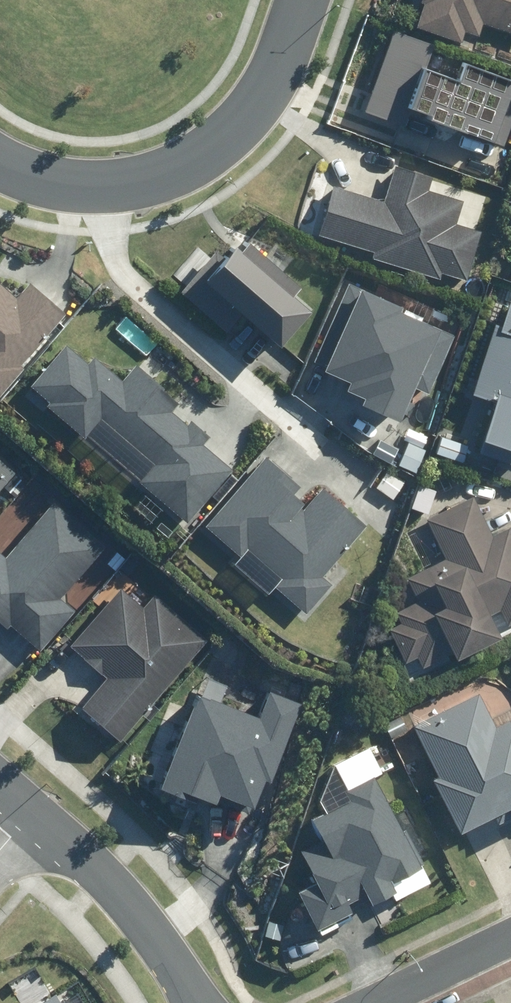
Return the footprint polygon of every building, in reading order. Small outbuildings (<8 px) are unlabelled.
[(510,33),(510,0),(422,0),(414,25),(464,42),(467,32),(479,36),(483,23),(510,33)] [(501,146),(510,119),(510,81),(467,65),(461,81),(428,69),(436,45),(397,31),(366,113),(406,129),(413,111),(432,118),(431,121),(501,146)] [(334,185),(320,236),(375,252),(373,260),(441,280),(443,274),(469,281),(483,231),(458,224),(465,200),(428,190),(432,177),(395,167),(385,200),(334,185)] [(245,315),(284,347),(313,312),(295,298),(302,289),(250,246),(244,253),(238,249),(228,261),(216,251),(182,292),(230,333),(245,315)] [(325,367),(324,370),(352,382),(348,390),(362,396),(359,404),(401,421),(414,390),(429,396),(454,335),(401,313),(404,306),(349,283),(316,363),(325,367)] [(479,440),(510,450),(510,301),(506,299),(476,390),(494,396),(479,440)] [(140,482),(189,524),(233,473),(202,446),(210,437),(193,423),(189,428),(171,413),(179,403),(135,366),(123,380),(96,358),(89,366),(66,346),(31,386),(52,404),(47,409),(85,441),(89,435),(142,481),(140,482)] [(20,470),(0,451),(0,492),(20,470)] [(276,587),(308,615),(334,585),(323,575),(366,526),(322,488),(306,506),(294,495),(301,488),(267,458),(206,526),(242,557),(235,565),(269,595),(276,587)] [(6,627),(10,622),(41,650),(76,609),(61,596),(107,544),(52,495),(1,553),(0,552),(0,622),(6,627)] [(395,614),(400,625),(390,630),(405,663),(417,658),(423,669),(457,653),(459,658),(503,637),(493,617),(500,613),(507,628),(510,626),(510,529),(492,538),(474,498),(427,520),(447,561),(408,579),(419,603),(395,614)] [(114,741),(205,635),(153,591),(140,606),(117,586),(65,647),(102,678),(76,709),(114,741)] [(251,807),(256,809),(267,781),(273,783),(304,705),(271,693),(260,720),(197,696),(160,790),(198,805),(202,796),(248,814),(251,807)] [(435,783),(462,835),(510,811),(510,725),(495,733),(477,698),(414,730),(439,780),(435,783)] [(299,894),(317,930),(354,912),(351,904),(368,896),(373,906),(398,894),(392,882),(421,867),(377,778),(346,793),(350,803),(313,821),(323,842),(303,852),(319,884),(299,894)] [(266,938),(281,942),(285,927),(270,923),(266,938)] [(12,1002),(58,1002),(35,963),(6,981),(17,1000),(12,1002)]
